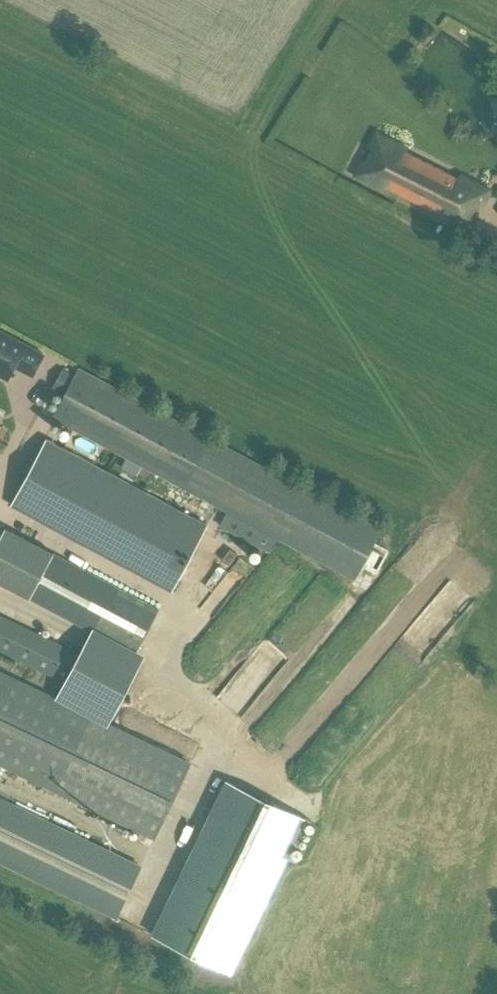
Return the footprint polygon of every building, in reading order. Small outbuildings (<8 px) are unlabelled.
[(378,137),(360,173),(468,226),(486,190),(378,137)] [(5,378),(12,365),(30,374),(41,352),(0,331),(0,375),(5,378)] [(377,523),(77,366),(74,372),(65,389),(51,416),(182,484),(228,509),(221,523),(272,550),(279,536),(350,574),(377,523)] [(65,389),(74,372),(64,367),(55,384),(65,389)] [(171,587),(207,521),(47,436),(12,503),(171,587)] [(0,538),(0,582),(137,652),(160,607),(6,528),(0,538)] [(237,556),(215,586),(228,595),(250,565),(237,556)] [(71,682),(84,654),(0,614),(0,648),(71,682)] [(262,633),(252,648),(279,667),(289,653),(262,633)] [(158,837),(194,763),(0,671),(0,761),(158,837)] [(302,815),(222,779),(151,934),(232,972),(302,815)] [(119,922),(146,867),(0,797),(0,864),(119,922)]
